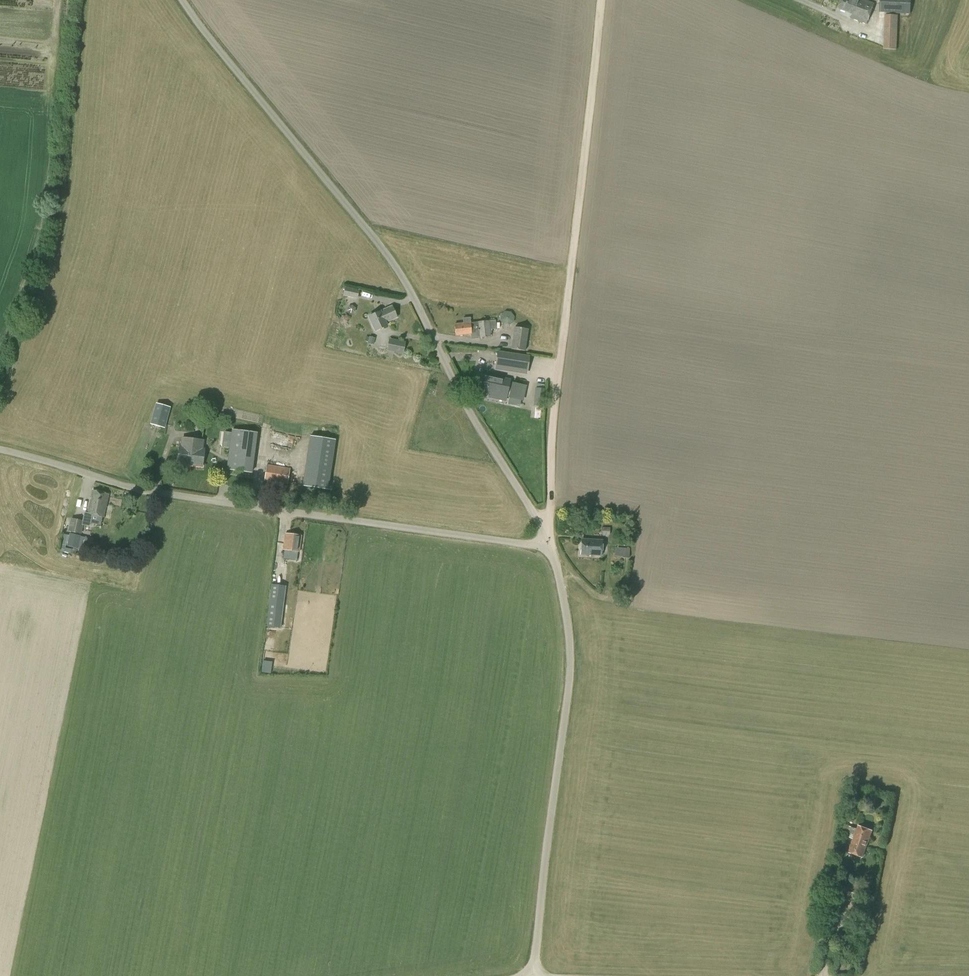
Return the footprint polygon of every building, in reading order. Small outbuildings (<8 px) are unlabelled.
[(855,0),(842,0),(839,8),(852,13),(851,18),(866,23),(872,7),(873,3),(864,0),(859,0),(859,1),(855,0)] [(912,0),(880,0),(880,13),(911,14),(912,0)] [(897,50),(898,15),(885,15),(884,49),(897,50)] [(357,299),(359,290),(345,287),(343,296),(357,299)] [(374,332),(387,326),(386,323),(396,318),(391,306),(380,310),(380,311),(368,317),(374,332)] [(511,312),(505,312),(501,315),(500,321),(503,325),(509,326),(513,323),(514,317),(511,312)] [(496,330),(495,321),(477,322),(469,323),(454,324),(455,335),(470,334),(470,339),(479,339),(479,338),(490,337),(489,330),(496,330)] [(524,352),(528,330),(515,328),(511,349),(524,352)] [(403,354),(406,342),(389,339),(387,350),(403,354)] [(529,357),(497,352),(495,364),(527,370),(529,357)] [(510,382),(510,380),(478,374),(475,388),(490,391),(490,390),(498,392),(497,397),(506,399),(507,396),(520,399),(523,384),(510,382)] [(251,473),(256,432),(232,429),(227,469),(251,473)] [(202,449),(203,440),(182,438),(181,446),(179,446),(177,463),(202,466),(204,449),(202,449)] [(287,484),(290,469),(267,465),(264,480),(287,484)] [(103,517),(108,494),(92,490),(86,513),(103,517)] [(81,534),(84,521),(71,518),(68,532),(81,534)] [(81,536),(70,533),(67,546),(78,548),(81,536)] [(299,552),(301,535),(285,533),(283,550),(299,552)] [(601,556),(602,540),(581,539),(580,555),(601,556)] [(629,558),(629,548),(615,547),(615,556),(622,557),(622,558),(629,558)] [(271,584),(267,616),(282,617),(285,586),(271,584)] [(841,834),(853,838),(853,839),(867,843),(872,830),(858,825),(856,829),(844,824),(841,834)] [(862,857),(867,843),(853,839),(848,852),(862,857)] [(866,896),(868,885),(847,880),(845,891),(866,896)]
